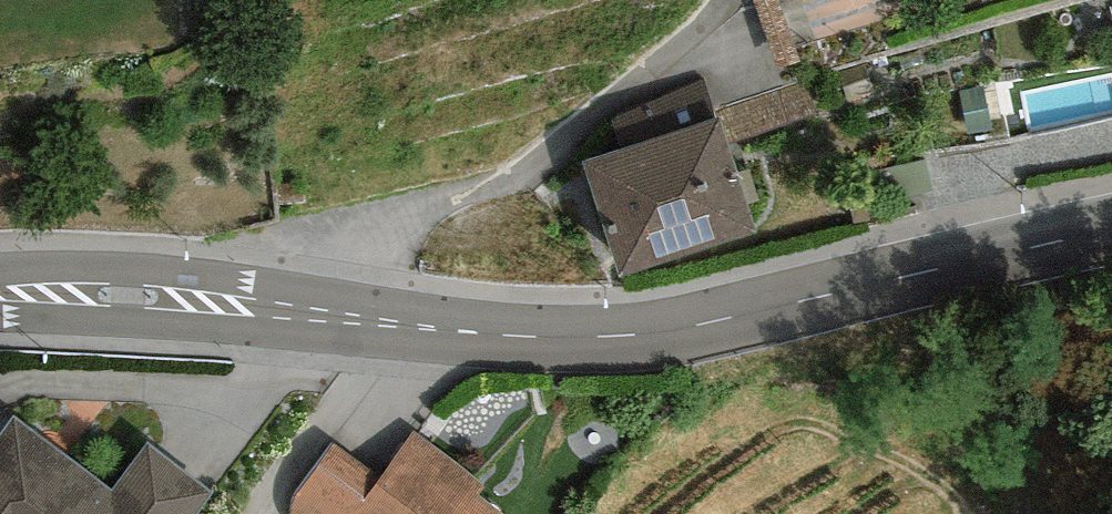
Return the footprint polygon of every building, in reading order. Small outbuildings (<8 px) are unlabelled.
[(719,118),(715,119),(705,80),(610,120),(620,149),(583,160),(620,277),(756,234),(719,118)] [(14,416),(0,434),(0,513),(197,513),(212,494),(147,444),(112,490),(14,416)] [(333,447),(294,499),(290,506),(289,513),(507,513),(477,493),(485,481),(414,432),(380,479),(333,447)]
